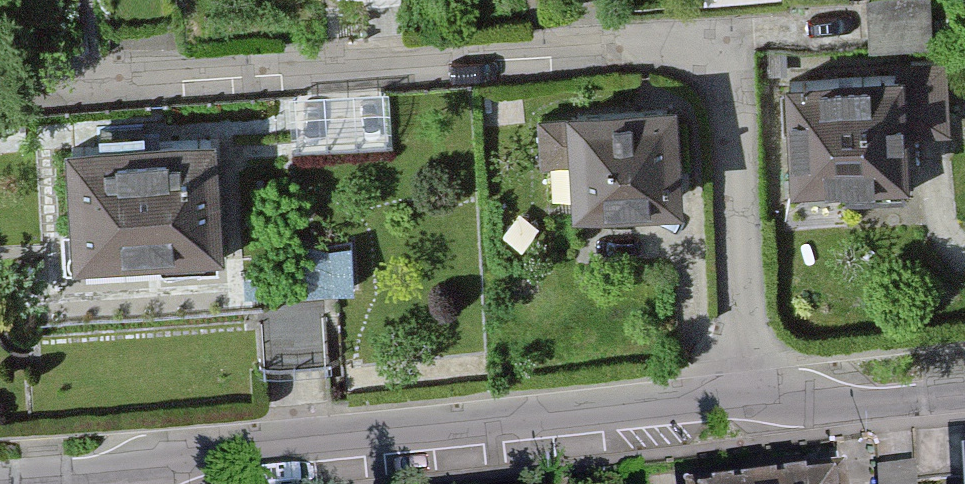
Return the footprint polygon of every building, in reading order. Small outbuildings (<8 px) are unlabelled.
[(938,66),(792,72),(796,183),(896,179),(895,137),(941,135),(938,66)] [(682,101),(542,104),(543,159),(584,158),(585,203),(685,201),(682,101)] [(228,133),(78,142),(84,249),(233,241),(228,133)] [(299,232),(301,277),(359,275),(358,230),(299,232)]
